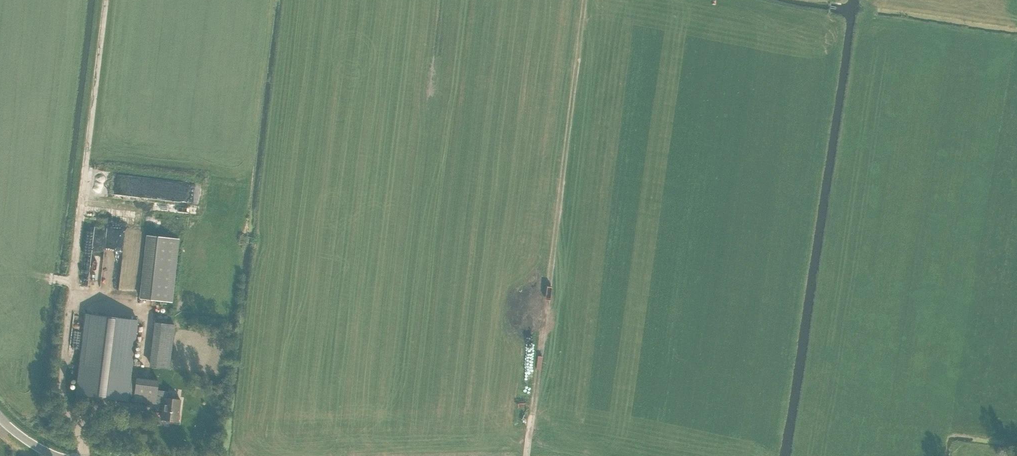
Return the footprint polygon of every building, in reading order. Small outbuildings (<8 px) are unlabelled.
[(172,302),(179,239),(148,236),(140,298),(172,302)] [(130,378),(137,320),(87,314),(77,394),(127,400),(127,399),(134,399),(134,401),(155,404),(156,402),(164,403),(162,419),(178,421),(180,400),(167,398),(168,391),(157,390),(158,381),(137,378),(137,379),(130,378)] [(151,367),(169,369),(175,325),(157,323),(151,367)]
